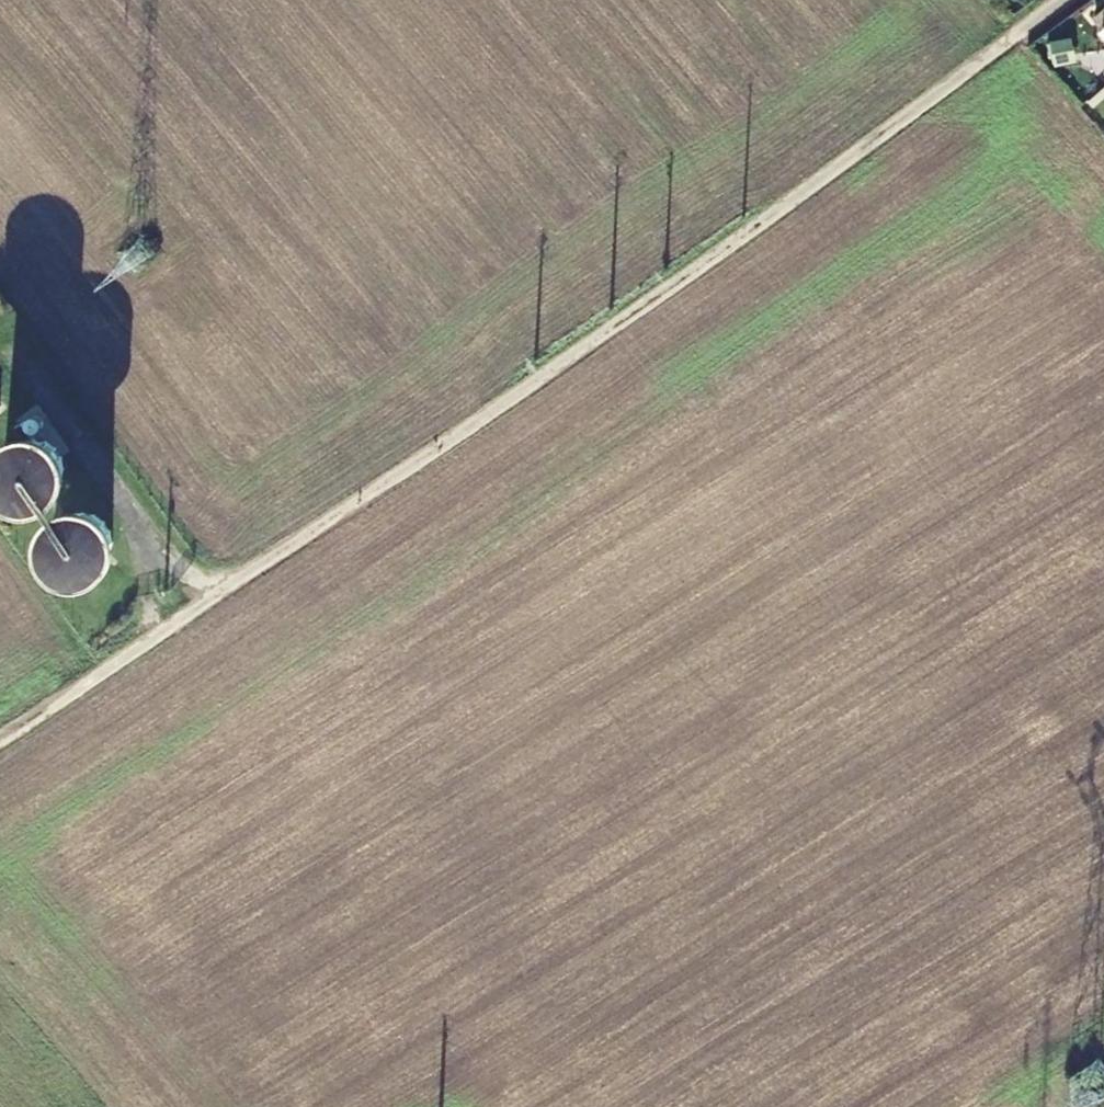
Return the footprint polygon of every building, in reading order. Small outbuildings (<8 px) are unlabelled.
[(1090,18),(1101,30),(1094,36),(1103,47),(1103,7),(1090,18)] [(74,493),(28,444),(0,470),(0,507),(28,536),(74,493)]
